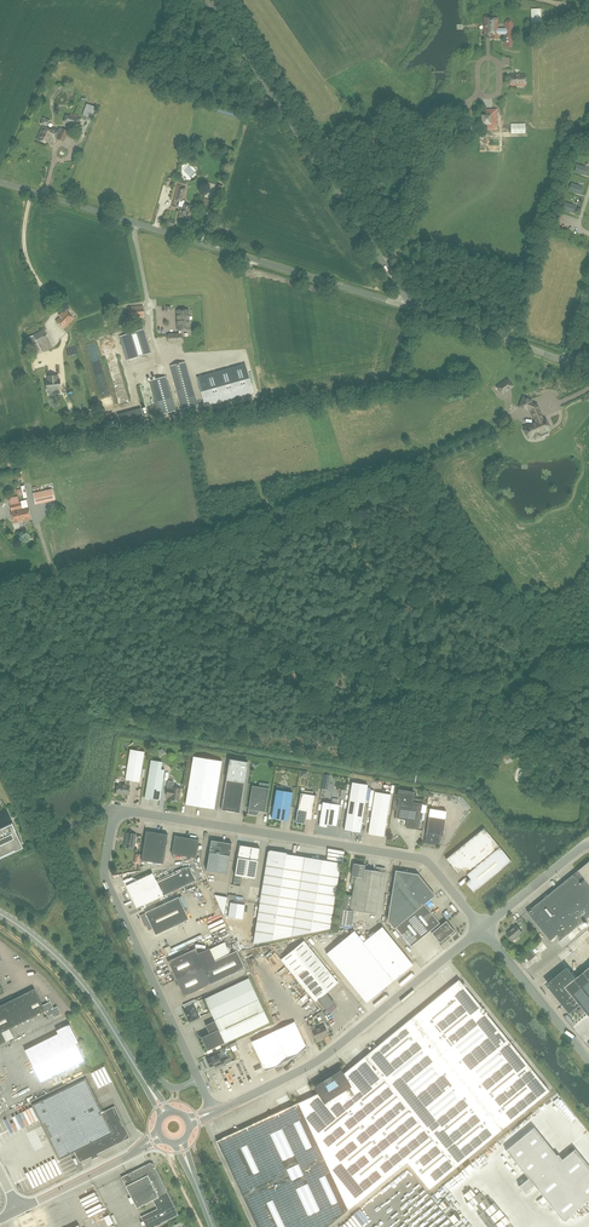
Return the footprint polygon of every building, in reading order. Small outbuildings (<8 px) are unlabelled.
[(489,19),(489,17),(487,16),(485,16),(484,17),(485,34),(493,34),(493,38),(499,37),(499,34),(505,33),(505,47),(512,46),(511,33),(513,33),(512,23),(511,23),(511,21),(509,20),(507,20),(506,21),(506,23),(505,24),(505,29),(497,29),(497,18),(489,19)] [(510,85),(526,85),(525,75),(510,75),(510,85)] [(92,116),(95,107),(87,105),(84,113),(92,116)] [(497,129),(497,109),(486,110),(486,115),(481,115),(482,124),(486,124),(486,130),(497,129)] [(75,125),(77,117),(66,114),(63,122),(75,125)] [(526,133),(526,123),(511,123),(512,133),(526,133)] [(67,132),(62,129),(59,127),(58,131),(54,129),(53,131),(43,126),(37,139),(48,144),(52,137),(56,139),(56,138),(63,141),(67,132)] [(588,168),(578,164),(576,172),(587,175),(588,168)] [(193,178),(198,173),(191,166),(186,171),(193,178)] [(581,194),(583,187),(572,183),(569,191),(581,194)] [(190,219),(193,206),(184,204),(185,200),(182,200),(185,187),(181,186),(181,185),(178,185),(174,200),(179,201),(178,206),(181,207),(179,216),(183,217),(184,217),(185,217),(186,218),(190,219)] [(575,213),(577,206),(566,202),(563,210),(575,213)] [(173,227),(175,221),(168,219),(166,225),(173,227)] [(129,319),(144,318),(143,305),(128,307),(129,319)] [(63,328),(74,318),(65,309),(59,315),(60,316),(56,320),(63,328)] [(187,310),(177,311),(178,331),(179,330),(179,334),(168,335),(169,342),(182,341),(182,334),(181,334),(181,330),(185,330),(185,331),(189,331),(188,330),(189,330),(188,310),(187,310)] [(34,335),(27,338),(27,339),(35,354),(42,351),(42,352),(53,346),(45,329),(33,334),(34,335)] [(127,360),(150,353),(143,329),(120,337),(127,360)] [(105,343),(109,358),(117,356),(113,341),(105,343)] [(197,404),(185,362),(171,366),(182,409),(197,404)] [(253,393),(245,364),(209,374),(203,376),(197,377),(204,400),(205,406),(253,393)] [(57,375),(48,376),(48,380),(46,380),(47,390),(60,389),(60,379),(58,379),(57,375)] [(160,415),(175,410),(166,376),(151,380),(160,415)] [(502,393),(505,391),(509,389),(509,388),(512,386),(507,379),(497,386),(502,393)] [(529,438),(532,437),(532,436),(534,436),(535,438),(541,436),(540,433),(548,429),(544,419),(543,419),(540,414),(540,413),(540,411),(539,410),(539,409),(538,409),(536,404),(531,402),(531,401),(531,400),(523,397),(519,406),(519,407),(528,410),(528,409),(531,410),(536,422),(527,426),(527,425),(527,426),(524,427),(529,438)] [(88,427),(73,430),(74,437),(74,438),(89,435),(89,434),(88,427)] [(31,493),(33,503),(52,499),(50,488),(31,493)] [(19,501),(10,503),(12,510),(22,508),(21,501),(19,502),(19,501)] [(25,523),(24,520),(30,519),(28,508),(11,511),(14,522),(19,521),(19,524),(21,525),(24,524),(25,523)] [(130,780),(139,782),(144,752),(130,749),(125,780),(126,780),(125,784),(118,783),(116,793),(128,795),(130,785),(130,780)] [(214,809),(222,761),(216,760),(193,756),(185,804),(214,809)] [(221,810),(240,813),(248,762),(230,759),(221,810)] [(151,760),(150,767),(145,797),(160,800),(164,770),(161,769),(162,762),(151,760)] [(537,776),(526,774),(525,780),(536,782),(537,776)] [(360,832),(365,802),(368,785),(352,782),(344,830),(360,832)] [(252,785),(248,814),(257,816),(258,811),(265,812),(269,788),(252,785)] [(167,788),(166,795),(171,796),(170,799),(179,800),(181,789),(181,788),(172,787),(172,789),(167,788)] [(282,815),(289,816),(293,792),(276,789),(274,805),(271,818),(281,820),(282,815)] [(317,795),(312,795),(312,791),(301,790),(298,809),(297,809),(295,822),(305,824),(306,819),(313,820),(317,795)] [(395,817),(407,819),(406,828),(418,830),(422,803),(412,801),(413,791),(412,791),(412,792),(399,790),(398,795),(399,795),(395,817)] [(384,836),(387,815),(391,794),(375,792),(372,812),(368,834),(384,836)] [(327,824),(336,826),(339,804),(323,801),(319,826),(327,827),(327,824)] [(428,804),(428,814),(444,815),(445,806),(428,804)] [(429,816),(424,843),(439,845),(441,835),(442,835),(445,819),(429,816)] [(23,847),(12,823),(0,828),(0,856),(14,850),(15,851),(23,847)] [(463,869),(466,874),(470,879),(466,882),(474,892),(511,861),(484,828),(446,859),(458,873),(463,869)] [(141,860),(163,864),(168,834),(146,831),(141,860)] [(136,834),(126,833),(124,847),(134,848),(136,834)] [(199,839),(174,835),(171,854),(196,858),(199,839)] [(227,873),(232,844),(211,840),(206,870),(227,873)] [(260,848),(240,845),(235,875),(255,878),(260,848)] [(330,928),(340,863),(282,853),(282,852),(270,850),(269,851),(268,851),(253,943),(330,928)] [(527,912),(551,940),(556,936),(560,940),(588,917),(588,861),(527,912)] [(196,863),(191,866),(197,878),(203,875),(196,863)] [(354,911),(378,915),(385,868),(376,867),(376,871),(364,869),(365,865),(354,863),(352,875),(355,876),(352,896),(343,894),(337,927),(352,924),(354,911)] [(137,908),(163,896),(196,881),(190,867),(183,868),(156,880),(152,873),(134,881),(132,877),(126,880),(125,884),(137,908)] [(394,928),(396,927),(411,946),(430,931),(440,942),(450,934),(451,936),(456,932),(446,921),(441,925),(424,904),(435,895),(418,874),(395,870),(387,920),(394,928)] [(145,913),(140,916),(144,924),(145,923),(148,930),(152,928),(155,935),(189,919),(178,897),(145,912),(145,913)] [(245,905),(230,903),(228,917),(242,919),(245,905)] [(224,918),(209,924),(210,928),(225,922),(224,918)] [(517,925),(507,933),(512,940),(522,932),(517,925)] [(366,1002),(413,964),(382,927),(363,942),(354,931),(326,953),(366,1002)] [(325,993),(337,983),(303,941),(281,959),(315,1001),(317,999),(326,1010),(334,1004),(325,993)] [(210,947),(215,957),(222,954),(218,943),(210,947)] [(195,948),(168,961),(176,979),(184,997),(212,984),(245,968),(236,950),(229,954),(222,957),(215,960),(210,949),(198,954),(195,948)] [(523,953),(529,961),(536,955),(530,948),(523,953)] [(566,948),(558,953),(561,958),(569,953),(566,948)] [(547,984),(570,1012),(579,1004),(588,1016),(588,967),(576,978),(567,968),(547,984)] [(207,1050),(225,1042),(225,1043),(269,1022),(249,978),(204,999),(215,1021),(206,1025),(209,1033),(201,1037),(207,1050)] [(407,1162),(429,1189),(549,1091),(459,979),(341,1075),(340,1073),(334,1076),(331,1073),(321,1079),(323,1083),(317,1087),(320,1092),(216,1141),(257,1226),(327,1226),(407,1162)] [(1,1032),(45,1011),(48,1016),(52,1014),(54,1017),(61,1014),(57,1006),(54,1008),(50,1001),(43,1005),(34,988),(0,1005),(0,1044),(6,1042),(1,1032)] [(200,1017),(193,1004),(196,1003),(194,1000),(183,1005),(185,1008),(183,1009),(189,1022),(200,1017)] [(265,1070),(287,1060),(307,1047),(295,1021),(252,1041),(265,1070)] [(41,1082),(85,1061),(76,1043),(78,1042),(69,1024),(56,1030),(58,1033),(25,1050),(41,1082)] [(327,1034),(328,1034),(324,1025),(316,1028),(314,1024),(310,1026),(312,1030),(316,1039),(323,1036),(325,1037),(327,1036),(327,1034)] [(216,1068),(219,1067),(226,1064),(221,1053),(206,1059),(210,1067),(214,1065),(216,1068)] [(59,1159),(70,1153),(74,1151),(80,1162),(130,1137),(114,1106),(103,1112),(86,1077),(32,1104),(59,1159)] [(31,1138),(45,1132),(43,1127),(29,1133),(31,1138)] [(563,1220),(588,1199),(588,1166),(575,1149),(562,1159),(558,1154),(556,1155),(534,1127),(505,1150),(528,1178),(534,1185),(563,1220)] [(153,1200),(157,1208),(141,1216),(146,1226),(153,1226),(178,1215),(152,1162),(121,1177),(136,1208),(153,1200)] [(456,1209),(462,1204),(458,1200),(461,1197),(456,1191),(447,1199),(456,1209)]
